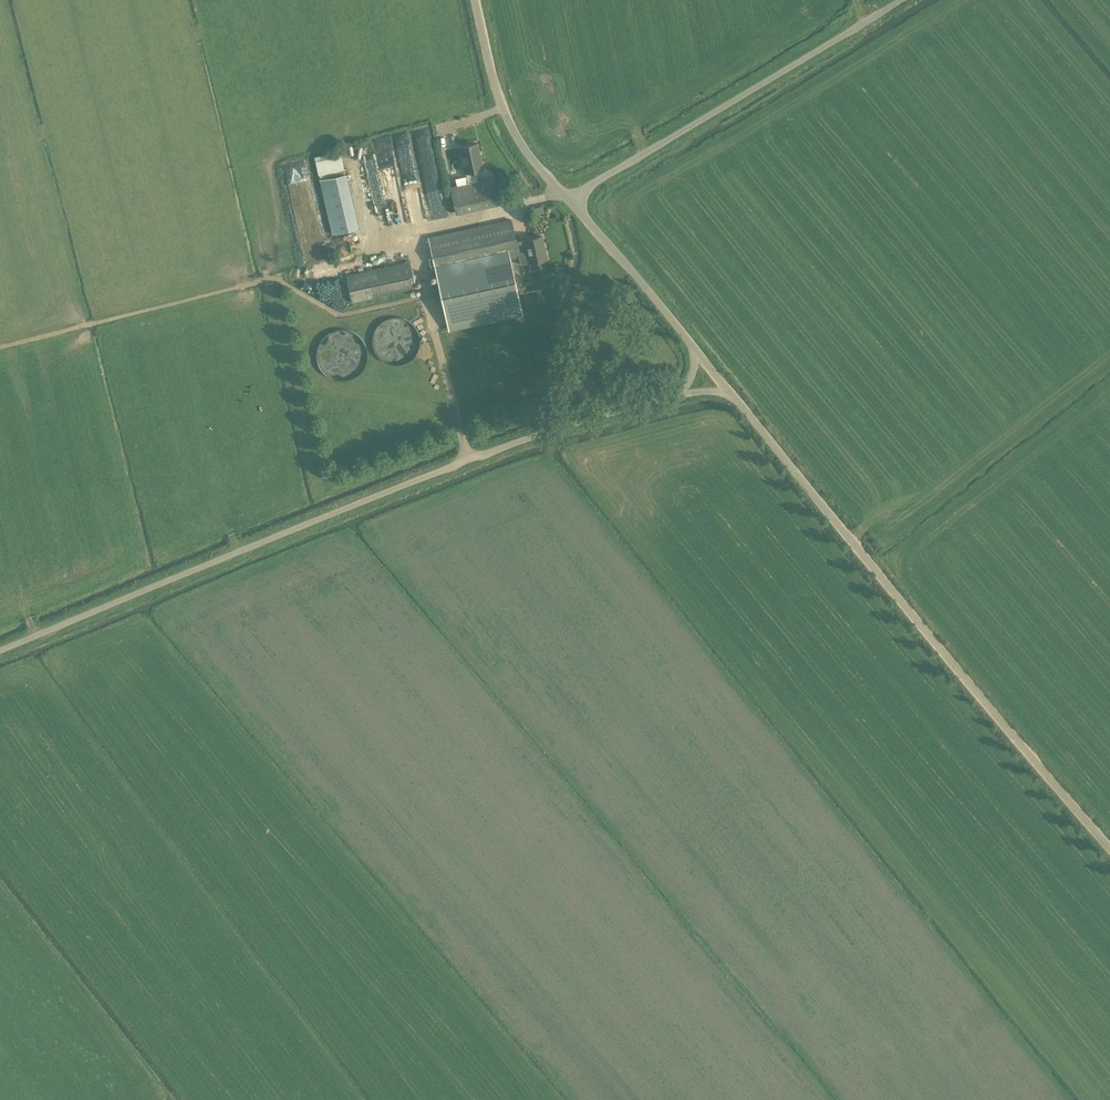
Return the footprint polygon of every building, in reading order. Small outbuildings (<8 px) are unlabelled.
[(397,138),(399,148),(411,146),(409,136),(397,138)] [(461,146),(469,182),(450,187),(456,214),(501,204),(495,177),(479,180),(477,169),(484,168),(479,142),(461,146)] [(344,151),(314,156),(318,175),(347,169),(344,151)] [(345,172),(319,179),(332,233),(358,227),(345,172)] [(425,219),(419,180),(407,181),(413,221),(425,219)] [(547,259),(542,235),(524,239),(517,241),(511,214),(500,216),(501,220),(428,236),(449,328),(522,313),(510,259),(519,257),(521,264),(528,263),(528,264),(530,263),(531,270),(540,268),(539,261),(547,259)] [(416,287),(411,261),(346,276),(352,302),(416,287)] [(330,282),(325,281),(320,298),(325,299),(330,282)] [(416,326),(389,315),(376,344),(411,360),(422,336),(414,332),(416,326)] [(328,332),(327,362),(335,362),(334,371),(362,372),(362,333),(328,332)]
